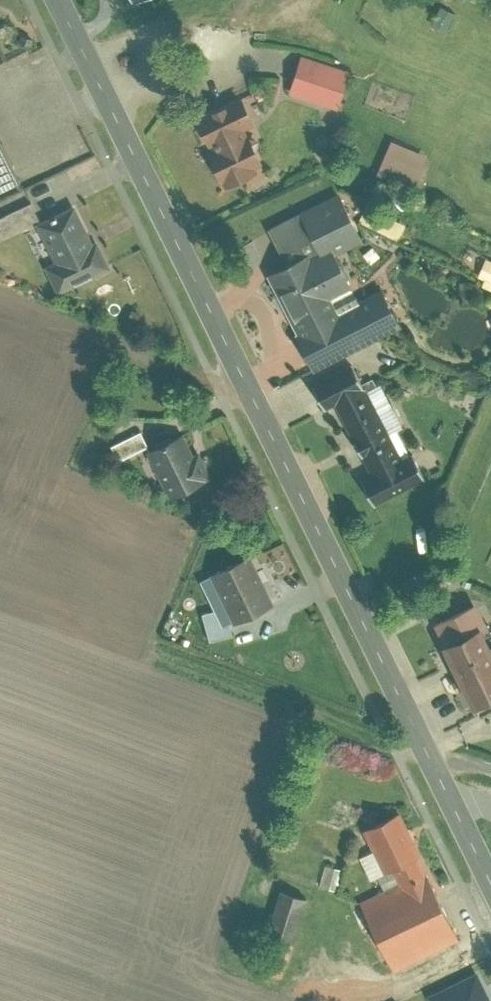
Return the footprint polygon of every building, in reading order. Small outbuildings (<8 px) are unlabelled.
[(441,5),(435,24),(449,28),(455,9),(441,5)] [(350,71),(301,54),(286,95),(335,113),(350,71)] [(244,93),(194,115),(211,154),(261,132),(244,93)] [(10,142),(0,121),(0,147),(10,142)] [(261,132),(211,154),(225,186),(275,164),(261,132)] [(420,181),(429,150),(391,140),(382,171),(420,181)] [(0,147),(0,196),(29,183),(10,142),(0,147)] [(0,201),(0,222),(5,233),(40,217),(26,189),(0,201)] [(336,199),(258,239),(322,362),(399,323),(336,199)] [(82,204),(45,221),(62,259),(52,264),(65,290),(118,266),(106,240),(100,242),(82,204)] [(490,283),(490,261),(485,260),(479,280),(490,283)] [(366,359),(311,387),(370,501),(425,473),(366,359)] [(146,428),(116,442),(123,457),(153,444),(146,428)] [(192,430),(154,447),(175,494),(214,477),(192,430)] [(257,555),(220,572),(242,618),(279,600),(257,555)] [(240,633),(237,620),(242,618),(220,572),(207,578),(221,608),(210,610),(217,639),(240,633)] [(436,623),(472,707),(490,699),(490,644),(483,628),(490,625),(477,601),(436,623)] [(375,827),(401,889),(439,873),(412,811),(375,827)] [(340,870),(327,867),(324,880),(337,883),(340,870)] [(401,889),(368,903),(393,962),(463,932),(439,873),(401,889)] [(314,895),(289,888),(277,927),(302,934),(314,895)] [(474,971),(429,993),(433,1000),(489,1000),(474,971)]
